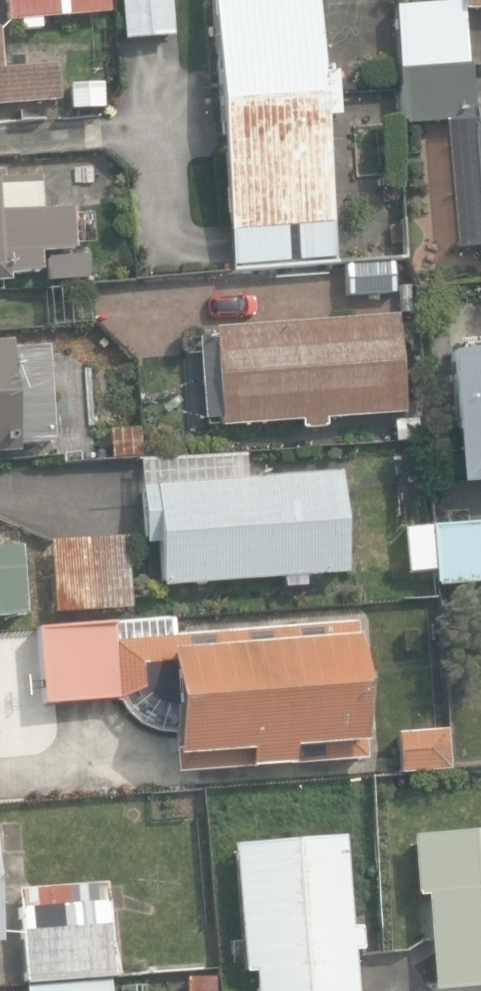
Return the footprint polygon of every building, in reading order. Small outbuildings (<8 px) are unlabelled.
[(9,19),(112,11),(111,0),(8,0),(9,19)] [(124,41),(175,36),(172,0),(120,0),(124,41)] [(318,0),(213,0),(233,268),(332,261),(329,226),(335,225),(327,118),(338,117),(335,73),(324,74),(318,0)] [(471,66),(467,11),(480,10),(480,0),(462,0),(462,1),(397,6),(401,68),(471,66)] [(61,101),(59,64),(0,68),(0,62),(0,104),(61,101)] [(471,66),(401,68),(402,92),(405,127),(477,122),(477,126),(474,126),(480,231),(480,108),(478,108),(476,65),(471,66)] [(70,83),(70,109),(105,108),(104,83),(70,83)] [(6,282),(6,273),(41,271),(40,253),(75,251),(72,207),(41,209),(38,177),(0,180),(0,282),(6,282)] [(47,286),(84,284),(82,255),(46,257),(47,286)] [(301,418),(302,429),(325,427),(324,419),(404,413),(397,314),(198,328),(205,425),(301,418)] [(18,451),(18,443),(56,440),(49,354),(14,356),(13,340),(0,341),(0,453),(18,451)] [(480,484),(480,351),(447,354),(458,486),(480,484)] [(393,420),(394,442),(419,441),(417,419),(393,420)] [(111,444),(112,458),(143,457),(141,429),(103,431),(104,444),(111,444)] [(281,577),(282,589),(306,587),(305,576),(347,574),(340,472),(141,485),(145,543),(160,542),(162,584),(281,577)] [(434,527),(437,583),(480,581),(480,524),(434,527)] [(437,583),(434,527),(404,528),(406,572),(401,572),(402,575),(371,577),(372,602),(438,598),(437,583)] [(50,539),(54,612),(132,607),(127,534),(50,539)] [(26,613),(21,546),(0,548),(0,615),(26,613)] [(358,621),(110,639),(109,627),(33,633),(39,709),(114,703),(124,719),(145,736),(175,733),(178,778),(369,764),(358,621)] [(398,733),(401,774),(450,769),(447,729),(398,733)] [(434,990),(480,987),(480,831),(414,835),(419,896),(428,896),(434,990)] [(255,990),(355,990),(344,836),(234,844),(243,971),(254,971),(255,990)] [(17,889),(25,981),(117,973),(108,881),(17,889)] [(187,990),(216,990),(215,976),(187,977),(187,990)] [(29,990),(146,990),(145,980),(28,988),(29,990)]
